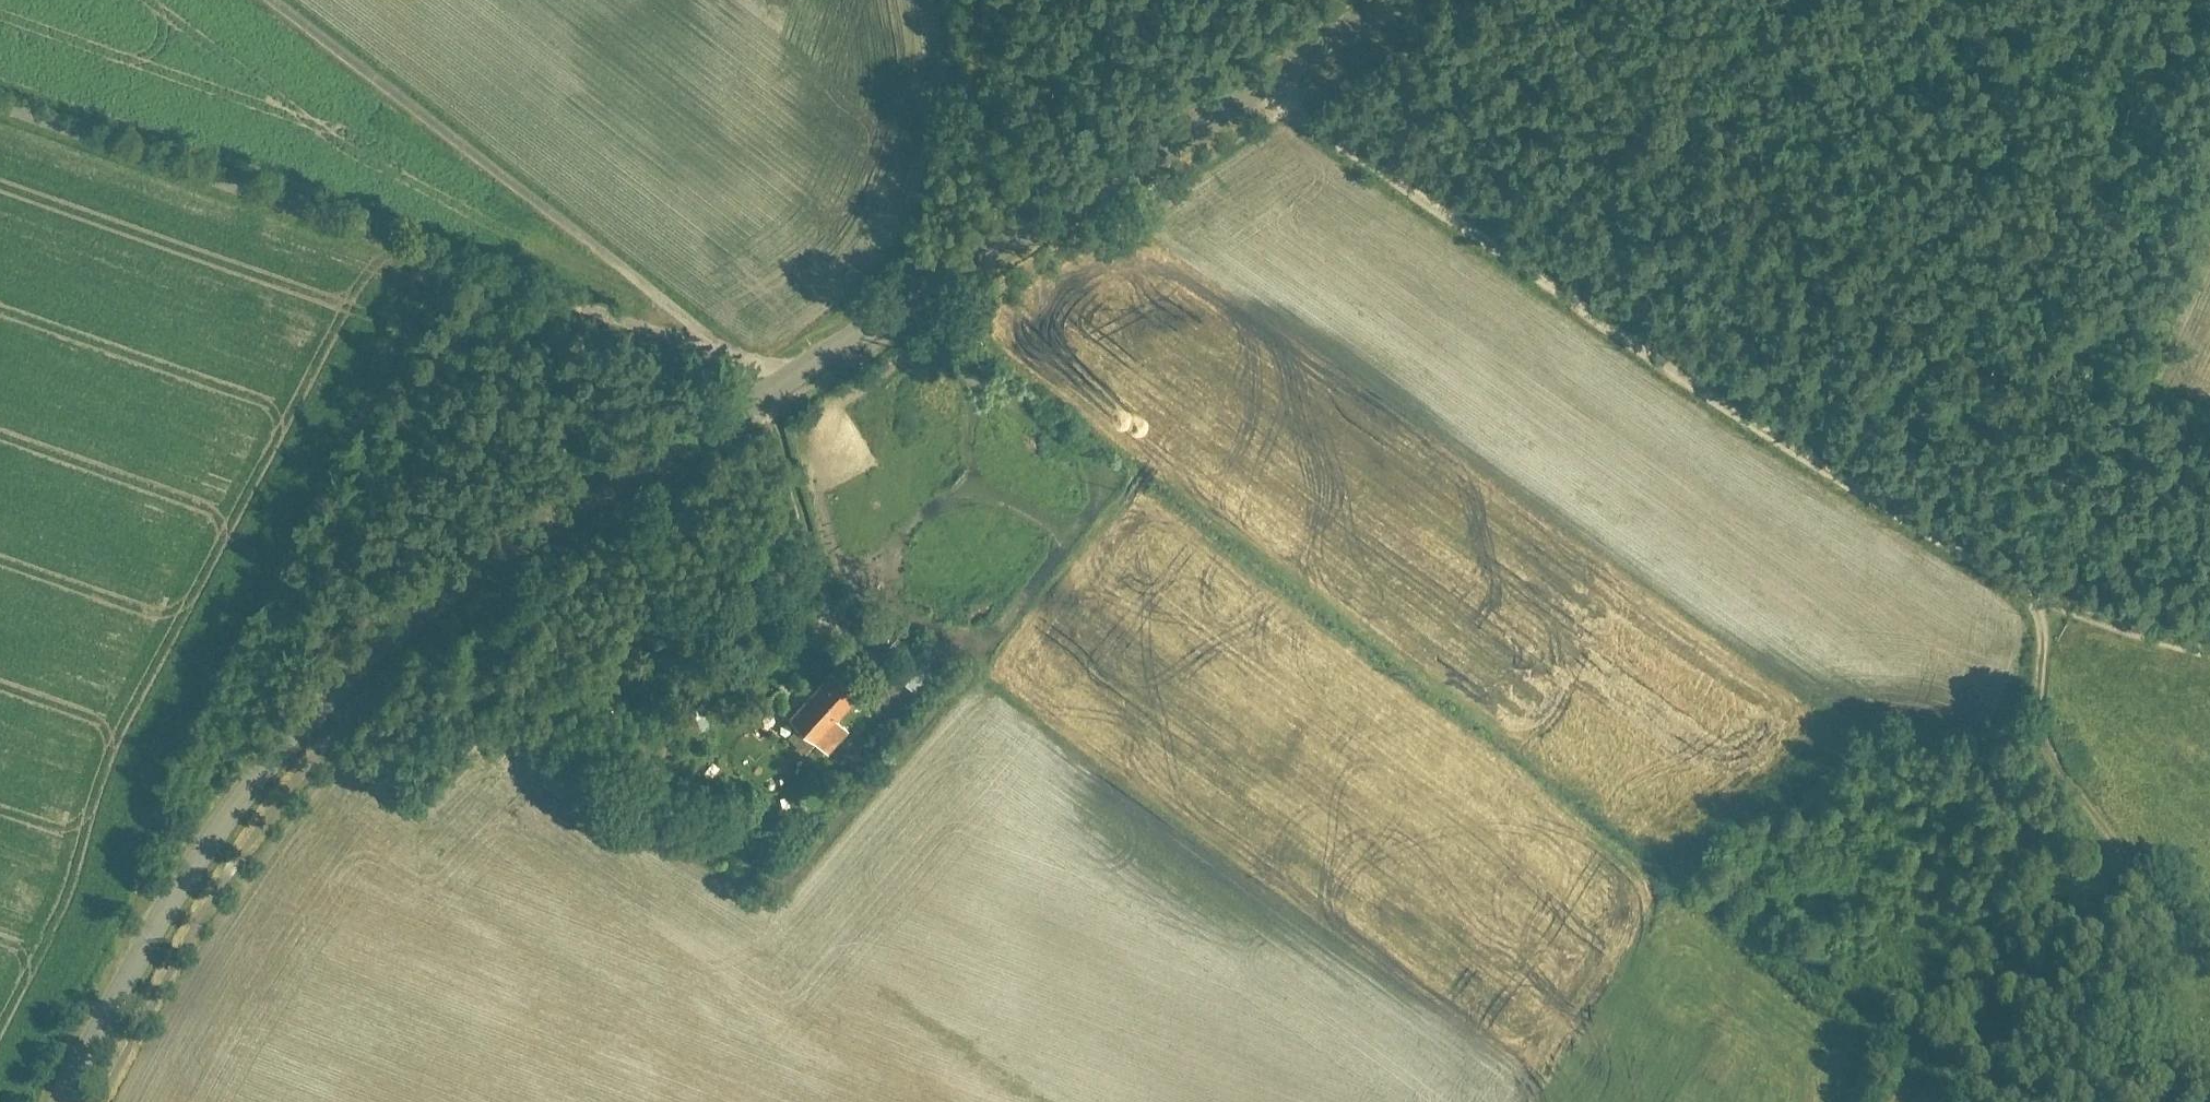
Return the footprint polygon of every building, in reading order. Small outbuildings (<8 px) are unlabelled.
[(917,657),(903,672),(923,692),(937,677),(917,657)] [(823,673),(785,721),(827,753),(841,734),(829,725),(851,695),(823,673)]
